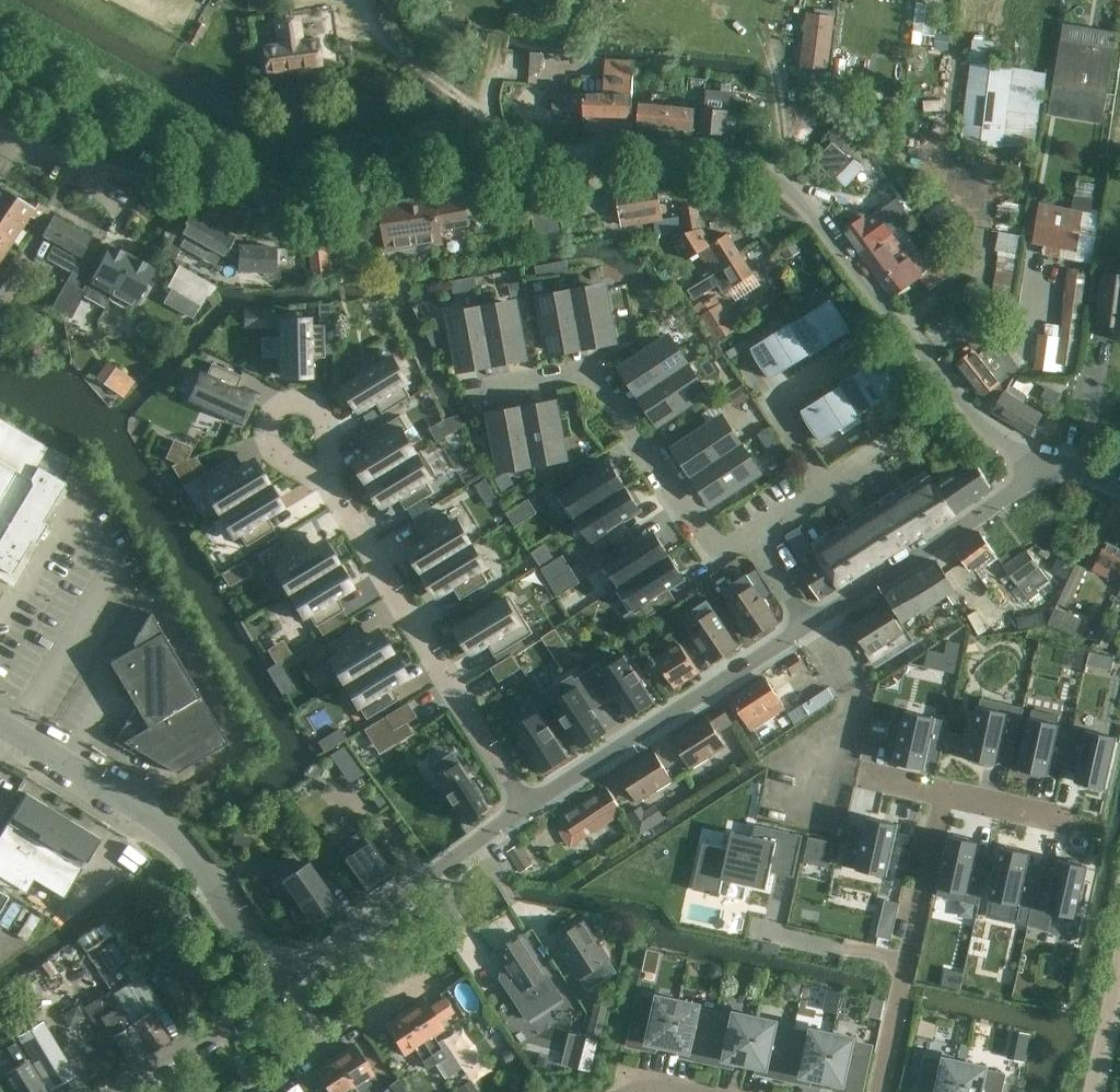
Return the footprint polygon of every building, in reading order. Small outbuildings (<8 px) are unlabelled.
[(835,17),(814,14),(811,41),(804,40),(802,54),(829,57),(835,17)] [(275,25),(278,44),(262,47),(266,72),(321,65),(318,39),(302,41),(299,22),(275,25)] [(971,63),(960,142),(1003,148),(1003,144),(1036,149),(1046,73),(991,66),(992,54),(974,51),(972,63),(971,63)] [(531,52),(530,72),(540,73),(541,53),(531,52)] [(604,93),(569,93),(555,93),(554,111),(585,112),(585,116),(632,117),(633,76),(604,75),(604,93)] [(708,109),(703,109),(700,131),(734,135),(736,117),(724,116),(725,111),(729,112),(731,96),(709,94),(708,109)] [(695,131),(697,109),(642,104),(640,125),(695,131)] [(841,120),(832,131),(848,146),(858,134),(841,120)] [(431,153),(431,150),(430,139),(409,141),(411,155),(431,153)] [(815,161),(835,180),(837,178),(846,187),(864,168),(854,159),(852,161),(833,142),(815,161)] [(802,174),(798,178),(805,185),(812,178),(804,171),(802,174)] [(0,187),(0,218),(15,195),(0,186),(0,187)] [(662,216),(657,186),(607,193),(608,204),(619,202),(623,223),(662,216)] [(1039,203),(1033,244),(1044,246),(1043,257),(1092,265),(1100,213),(1054,206),(1055,196),(1046,194),(1045,204),(1039,203)] [(34,202),(32,206),(15,195),(0,218),(0,263),(17,239),(30,218),(37,222),(45,210),(34,202)] [(465,200),(448,203),(437,205),(436,199),(382,208),(389,251),(412,247),(413,250),(416,252),(424,251),(426,248),(426,245),(443,242),(441,229),(469,224),(465,200)] [(864,217),(843,231),(861,257),(862,257),(881,242),(881,241),(892,233),(876,209),(875,210),(868,200),(857,208),(864,217)] [(941,203),(923,216),(940,238),(958,225),(941,203)] [(701,226),(698,205),(682,208),(684,215),(654,220),(656,234),(686,229),(701,226)] [(191,214),(189,217),(180,231),(182,232),(181,234),(224,259),(225,257),(235,239),(191,214)] [(84,272),(91,261),(81,256),(91,237),(64,222),(53,217),(42,236),(54,243),(47,257),(74,272),(76,268),(84,272)] [(742,255),(729,236),(728,234),(711,245),(701,229),(674,235),(688,259),(699,253),(714,276),(726,268),(725,266),(742,255)] [(893,298),(920,278),(930,292),(955,273),(933,244),(920,253),(919,251),(909,258),(905,252),(894,260),(881,242),(862,257),(879,281),(893,298)] [(325,244),(307,246),(308,248),(311,275),(329,273),(326,245),(325,244)] [(109,300),(132,258),(111,247),(89,287),(85,285),(82,290),(78,287),(77,289),(63,313),(71,318),(83,297),(103,308),(108,300),(109,300)] [(275,249),(239,248),(238,264),(238,270),(274,272),(275,249)] [(753,274),(742,255),(725,266),(726,268),(714,276),(707,280),(707,279),(697,285),(698,287),(689,291),(694,299),(702,294),(703,295),(720,285),(725,293),(753,274)] [(132,258),(109,300),(130,312),(153,269),(132,258)] [(18,268),(8,262),(0,274),(0,296),(18,268)] [(181,268),(170,287),(176,290),(170,302),(194,316),(206,298),(207,299),(215,286),(197,276),(181,268)] [(1088,272),(1070,269),(1061,339),(1038,335),(1033,370),(1064,374),(1066,363),(1075,364),(1088,272)] [(1103,274),(1096,324),(1111,326),(1110,338),(1119,339),(1119,276),(1103,274)] [(63,313),(77,289),(78,287),(67,281),(52,308),(63,313)] [(571,291),(582,349),(599,346),(598,343),(614,339),(605,289),(588,292),(588,288),(571,291)] [(582,349),(571,291),(555,294),(556,298),(539,301),(549,352),(565,349),(566,352),(582,349)] [(699,316),(716,343),(737,330),(715,296),(710,300),(711,302),(704,306),(701,302),(694,306),(700,316),(699,316)] [(830,300),(792,324),(810,353),(810,354),(811,355),(850,330),(830,300)] [(482,308),(493,366),(509,363),(509,359),(525,356),(516,305),(499,308),(498,305),(482,308)] [(493,366),(482,308),(466,311),(466,314),(450,318),(459,369),(476,365),(477,369),(493,366)] [(281,337),(278,337),(278,359),(282,359),(282,377),(304,376),(312,376),(311,358),(324,358),(324,343),(323,325),(308,325),(308,319),(281,320),(281,337)] [(772,378),(810,354),(810,353),(792,324),(791,322),(752,347),(772,378)] [(639,397),(688,364),(679,350),(676,352),(667,338),(624,367),(633,381),(630,383),(639,397)] [(982,399),(1013,374),(1020,369),(998,341),(990,346),(978,357),(974,352),(956,367),(982,399)] [(29,343),(23,352),(31,356),(37,347),(29,343)] [(361,378),(346,387),(357,405),(362,413),(377,403),(383,414),(411,397),(404,384),(409,381),(394,357),(379,366),(375,359),(356,370),(361,378)] [(860,414),(898,390),(879,359),(840,384),(841,386),(841,385),(860,415),(860,414)] [(131,378),(106,361),(95,378),(120,395),(131,378)] [(200,374),(188,400),(205,407),(203,410),(223,418),(224,415),(241,422),(249,402),(252,394),(236,387),(241,376),(227,370),(211,363),(205,377),(200,374)] [(688,364),(639,397),(649,411),(652,409),(661,423),(704,394),(695,380),(698,378),(688,364)] [(994,412),(1037,439),(1039,434),(1034,431),(1042,416),(1023,404),(1039,375),(1015,377),(994,412)] [(841,385),(841,386),(803,410),(810,422),(801,429),(807,440),(818,434),(822,441),(861,416),(860,414),(860,415),(841,385)] [(522,408),(533,466),(550,463),(549,460),(565,457),(556,406),(539,409),(539,405),(522,408)] [(533,466),(522,408),(506,411),(507,415),(490,418),(500,469),(516,466),(517,469),(533,466)] [(364,416),(368,423),(379,416),(375,410),(364,416)] [(370,448),(354,458),(359,466),(369,483),(418,453),(405,432),(409,429),(401,416),(363,439),(370,448)] [(693,477),(742,444),(733,431),(730,432),(720,418),(677,447),(687,461),(684,463),(693,477)] [(191,449),(174,441),(166,458),(177,462),(185,460),(191,449)] [(742,444),(693,477),(702,491),(705,489),(715,503),(758,474),(748,460),(751,458),(742,444)] [(418,453),(369,483),(369,484),(380,501),(384,508),(400,498),(407,510),(434,493),(427,480),(437,474),(425,456),(422,450),(418,453)] [(205,473),(195,457),(172,465),(184,486),(197,478),(205,473)] [(205,473),(197,478),(209,499),(218,513),(267,484),(256,467),(252,459),(236,469),(230,458),(205,473)] [(561,495),(559,497),(574,521),(578,518),(627,489),(614,469),(611,464),(613,463),(611,460),(594,471),(596,474),(580,483),(578,480),(560,492),(561,495)] [(936,485),(934,485),(953,515),(977,500),(987,493),(991,487),(974,460),(959,470),(936,485)] [(13,587),(38,545),(35,543),(47,524),(42,521),(65,483),(36,466),(29,478),(0,461),(0,579),(13,587)] [(925,470),(906,483),(934,527),(953,515),(934,485),(936,485),(930,476),(929,476),(925,470)] [(493,490),(486,479),(476,485),(482,497),(493,490)] [(906,483),(887,495),(915,539),(934,527),(906,483)] [(267,484),(218,513),(220,517),(232,537),(238,534),(246,546),(273,529),(267,519),(282,510),(278,502),(267,484)] [(627,489),(578,518),(592,540),(590,541),(592,544),(611,532),(609,529),(625,520),(626,522),(644,511),(642,508),(640,510),(637,504),(627,489)] [(896,551),(915,539),(887,495),(868,507),(896,551)] [(529,499),(507,513),(516,526),(537,513),(529,499)] [(868,507),(849,519),(878,563),(896,551),(868,507)] [(424,539),(409,548),(413,555),(418,564),(424,573),(472,543),(459,520),(453,524),(446,511),(442,513),(418,528),(424,539)] [(849,519),(831,531),(859,575),(878,563),(849,519)] [(622,549),(603,561),(605,564),(607,563),(620,585),(669,555),(658,538),(655,533),(657,531),(655,528),(638,539),(639,542),(623,552),(622,549)] [(798,528),(784,537),(792,551),(807,542),(798,528)] [(831,531),(811,543),(815,549),(814,550),(816,553),(838,588),(859,575),(831,531)] [(994,552),(979,531),(956,549),(971,569),(994,552)] [(275,554),(267,559),(288,593),(337,564),(326,547),(322,539),(306,549),(300,539),(275,554)] [(1119,583),(1119,549),(1107,542),(1094,569),(1119,583)] [(472,543),(424,573),(435,591),(439,598),(455,589),(461,599),(478,589),(489,582),(481,570),(487,567),(473,544),(472,543)] [(838,588),(816,553),(808,558),(810,563),(805,567),(803,571),(820,599),(838,588)] [(1028,553),(1006,568),(1018,586),(1028,600),(1039,592),(1037,588),(1048,580),(1040,570),(1028,553)] [(620,585),(616,588),(631,611),(641,606),(648,617),(676,600),(670,591),(687,580),(686,577),(684,578),(680,573),(669,556),(669,555),(620,585)] [(549,582),(572,569),(564,556),(542,569),(549,582)] [(955,589),(937,561),(885,594),(904,621),(928,606),(955,589)] [(1062,574),(1069,577),(1071,578),(1075,568),(1076,567),(1067,563),(1062,574)] [(288,593),(283,596),(294,613),(298,620),(308,614),(316,626),(343,610),(337,599),(352,590),(348,583),(337,564),(288,593)] [(1069,577),(1057,604),(1064,607),(1080,571),(1075,568),(1071,578),(1069,577)] [(572,569),(549,582),(558,596),(580,582),(572,569)] [(748,575),(723,591),(730,602),(729,602),(752,637),(778,621),(755,586),(748,575)] [(511,597),(458,629),(469,648),(474,655),(489,646),(496,656),(533,633),(511,597)] [(701,621),(690,627),(712,663),(738,646),(708,599),(693,609),(701,621)] [(886,603),(852,625),(870,653),(904,631),(886,603)] [(1047,624),(1073,636),(1080,619),(1054,607),(1047,624)] [(135,647),(110,663),(135,706),(114,742),(133,754),(136,749),(175,773),(227,742),(150,612),(149,613),(132,643),(135,647)] [(1107,649),(1117,628),(1104,621),(1093,642),(1107,649)] [(334,658),(324,663),(338,686),(391,654),(381,637),(377,630),(361,639),(354,628),(327,645),(334,658)] [(699,674),(680,644),(657,660),(675,688),(699,674)] [(801,652),(786,662),(793,673),(808,663),(801,652)] [(391,654),(338,686),(338,687),(353,710),(358,706),(365,719),(398,699),(392,689),(407,680),(402,672),(391,654)] [(513,654),(491,668),(499,682),(521,668),(513,654)] [(599,666),(587,674),(604,701),(616,694),(622,705),(630,718),(636,714),(654,702),(624,656),(602,671),(599,666)] [(568,680),(549,693),(564,716),(563,717),(569,727),(570,726),(584,747),(602,736),(608,732),(600,720),(593,708),(604,701),(587,674),(575,681),(573,677),(568,680)] [(766,678),(733,699),(753,730),(786,709),(766,678)] [(828,688),(802,705),(809,716),(835,699),(828,688)] [(981,697),(968,758),(989,763),(991,753),(1011,758),(1017,732),(1024,707),(981,697)] [(407,703),(385,716),(393,730),(415,716),(407,703)] [(707,757),(725,745),(718,734),(733,725),(723,708),(708,718),(707,717),(673,738),(691,767),(693,765),(694,767),(708,758),(707,757)] [(1032,710),(1019,769),(1022,769),(1022,772),(1036,776),(1037,773),(1040,773),(1043,764),(1049,766),(1063,769),(1069,743),(1055,739),(1060,716),(1032,710)] [(515,726),(544,773),(568,757),(554,736),(556,735),(549,725),(548,726),(538,711),(515,726)] [(894,726),(891,744),(899,746),(895,762),(899,763),(898,766),(912,769),(913,766),(916,767),(918,758),(925,759),(939,763),(949,721),(907,712),(903,729),(894,726)] [(340,728),(318,742),(324,752),(346,738),(340,728)] [(1069,743),(1063,769),(1079,772),(1085,774),(1083,783),(1104,788),(1115,737),(1072,728),(1069,743)] [(670,780),(672,779),(654,751),(620,772),(638,801),(656,789),(657,791),(671,782),(670,780)] [(454,754),(430,769),(445,793),(444,794),(452,807),(454,806),(466,824),(484,812),(489,809),(481,796),(454,754)] [(581,800),(561,813),(568,825),(561,829),(571,844),(587,833),(582,826),(587,823),(591,830),(622,811),(618,803),(619,803),(607,784),(581,800)] [(15,809),(0,834),(0,886),(10,892),(14,885),(25,893),(33,879),(63,898),(100,838),(25,792),(15,809)] [(641,807),(628,816),(636,829),(641,836),(667,820),(662,812),(656,804),(644,812),(641,807)] [(852,824),(842,865),(885,875),(896,825),(875,820),(873,829),(867,828),(852,824)] [(703,843),(693,890),(711,893),(711,895),(720,896),(723,879),(734,881),(759,886),(767,888),(770,872),(794,877),(803,835),(756,825),(754,836),(733,832),(729,849),(703,843)] [(950,837),(937,896),(979,905),(991,855),(976,852),(969,851),(971,841),(968,840),(969,838),(954,835),(954,837),(950,837)] [(810,837),(804,862),(829,867),(835,842),(828,841),(818,839),(810,837)] [(369,893),(372,891),(377,892),(383,888),(383,883),(393,876),(370,843),(346,859),(369,893)] [(519,845),(507,853),(513,862),(504,868),(511,879),(532,865),(519,845)] [(1002,847),(990,898),(991,899),(1032,908),(1041,866),(1027,863),(1021,862),(1023,852),(1019,851),(1020,849),(1005,846),(1005,848),(1002,847)] [(306,863),(298,869),(292,860),(265,878),(281,901),(292,893),(313,922),(336,906),(306,863)] [(1028,924),(1028,925),(1048,929),(1050,929),(1053,912),(1072,917),(1075,917),(1075,916),(1078,901),(1085,903),(1089,884),(1083,882),(1086,867),(1083,866),(1084,863),(1069,860),(1069,863),(1065,862),(1063,871),(1057,870),(1041,866),(1032,908),(1028,924)] [(8,896),(0,891),(0,909),(8,896)] [(557,941),(556,941),(582,980),(582,979),(611,960),(585,922),(557,941)] [(106,924),(78,941),(85,952),(113,935),(106,924)] [(523,937),(499,953),(509,969),(504,973),(503,979),(522,1009),(522,1012),(526,1018),(529,1019),(562,998),(523,937)] [(204,987),(185,958),(165,971),(172,982),(166,986),(184,1015),(202,1004),(195,993),(204,987)] [(113,993),(131,1024),(132,1024),(150,1053),(169,1041),(154,1017),(164,1011),(142,974),(113,993)] [(130,1065),(150,1053),(132,1024),(131,1024),(113,993),(111,995),(109,991),(84,1007),(87,1011),(94,1022),(101,1018),(112,1036),(130,1065)] [(669,1047),(679,1000),(658,996),(657,1000),(639,996),(629,1045),(648,1049),(650,1043),(669,1047)] [(885,1002),(873,999),(869,1016),(881,1019),(885,1002)] [(428,1009),(423,1002),(405,1014),(432,1055),(437,1063),(447,1077),(460,1068),(442,1039),(438,1042),(433,1035),(441,1028),(446,1025),(442,1020),(452,1014),(442,1000),(428,1009)] [(679,1000),(669,1047),(688,1051),(687,1058),(706,1062),(717,1013),(700,1009),(700,1005),(679,1000)] [(717,1013),(706,1062),(725,1066),(727,1059),(746,1064),(756,1017),(735,1012),(734,1016),(717,1013)] [(432,1055),(405,1014),(386,1026),(404,1054),(413,1047),(422,1061),(422,1062),(427,1069),(437,1063),(432,1055)] [(756,1017),(746,1064),(765,1068),(764,1074),(783,1078),(794,1029),(776,1026),(777,1021),(756,1017)] [(591,1019),(587,1034),(603,1038),(607,1023),(591,1019)] [(24,1047),(36,1065),(34,1066),(49,1090),(71,1076),(57,1053),(59,1052),(48,1032),(42,1023),(18,1037),(24,1047)] [(794,1029),(783,1078),(802,1082),(804,1076),(823,1080),(833,1033),(812,1029),(811,1033),(794,1029)] [(1013,1031),(1007,1056),(1026,1060),(1032,1035),(1013,1031)] [(823,1080),(842,1085),(841,1091),(846,1091),(862,1091),(872,1046),(853,1042),(854,1038),(833,1033),(823,1080)] [(27,1060),(15,1042),(7,1047),(18,1065),(2,1076),(12,1091),(48,1091),(28,1060),(27,1060)] [(335,1059),(357,1091),(406,1091),(397,1079),(382,1089),(354,1046),(335,1059)] [(591,1068),(588,1050),(571,1053),(574,1070),(591,1068)] [(966,1062),(945,1058),(944,1062),(926,1058),(918,1091),(960,1091),(966,1062)] [(316,1071),(325,1085),(316,1091),(357,1091),(335,1059),(316,1071)] [(960,1091),(1001,1091),(1004,1075),(986,1071),(987,1067),(966,1062),(960,1091)] [(902,1090),(913,1091),(915,1091),(920,1070),(907,1067),(902,1090)] [(471,1080),(454,1091),(478,1091),(471,1080)]
